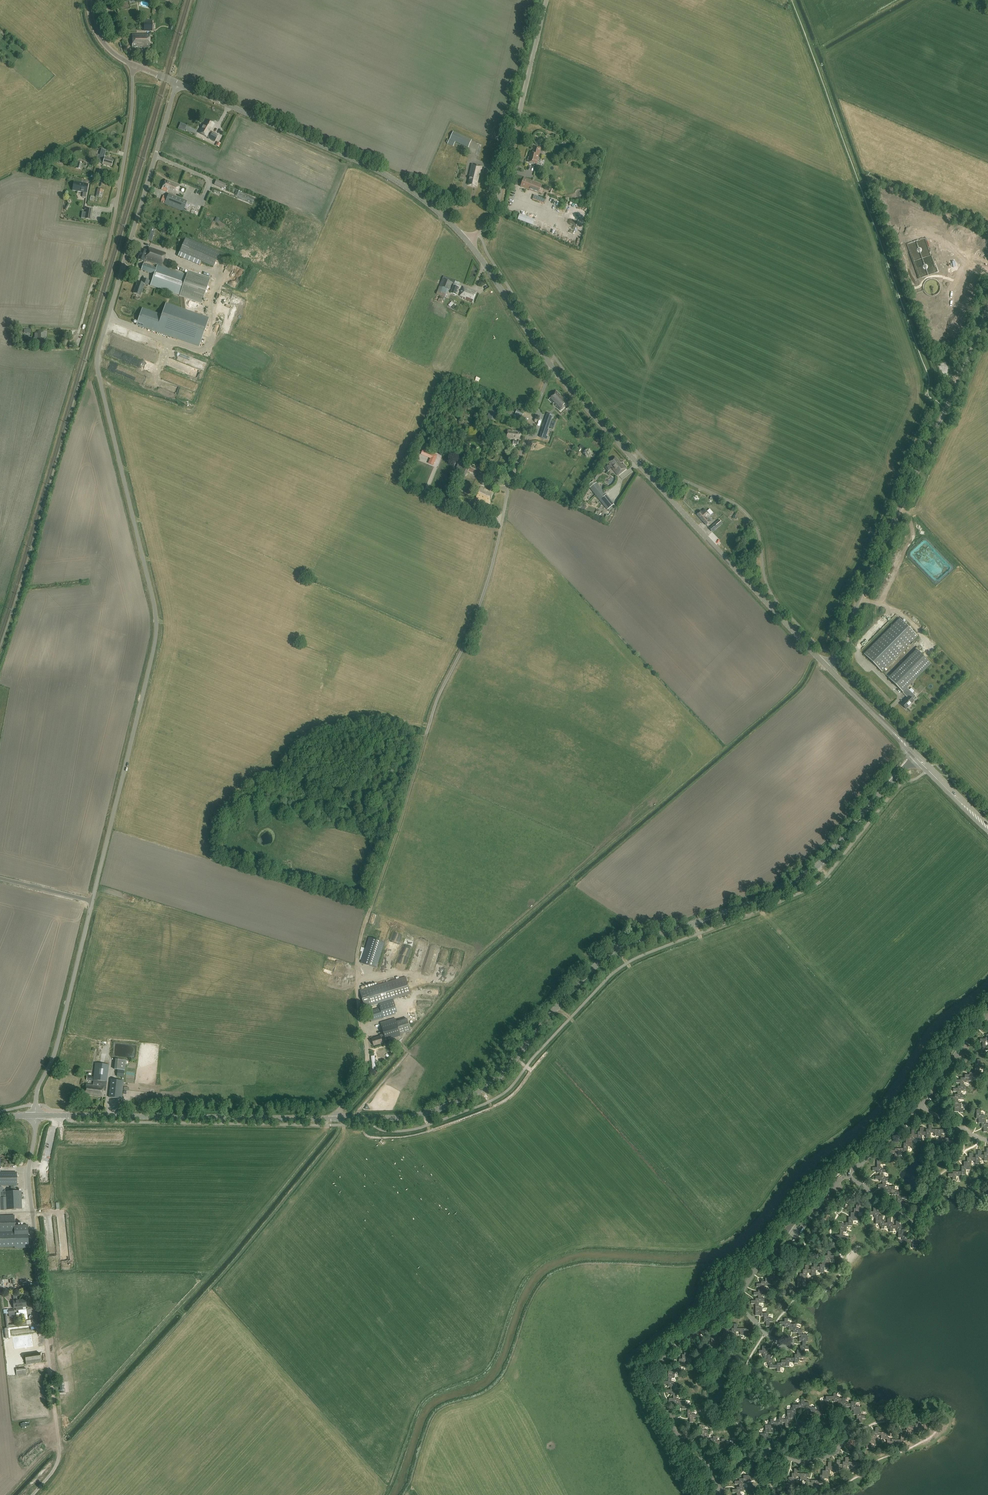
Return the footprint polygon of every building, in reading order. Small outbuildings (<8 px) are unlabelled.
[(152,32),(152,20),(144,20),(144,32),(152,32)] [(150,47),(150,34),(132,35),(133,47),(139,47),(139,48),(150,47)] [(201,130),(199,133),(207,138),(208,137),(209,138),(215,142),(218,136),(212,132),(210,131),(214,124),(207,120),(201,130)] [(472,140),(453,132),(447,144),(453,147),(455,142),(468,148),(472,140)] [(541,148),(535,146),(533,153),(531,153),(530,157),(529,158),(528,160),(529,161),(528,162),(537,164),(539,155),(541,148)] [(96,162),(103,164),(112,167),(114,160),(105,157),(105,158),(104,158),(106,151),(101,149),(100,156),(98,155),(96,162)] [(482,167),(472,165),(468,185),(477,187),(479,178),(478,178),(479,175),(480,175),(482,167)] [(533,182),(524,179),(521,187),(530,190),(539,193),(541,187),(533,184),(533,182)] [(173,183),(165,180),(161,190),(167,193),(167,191),(176,195),(180,185),(173,182),(173,183)] [(72,191),(83,192),(82,197),(86,198),(87,193),(88,184),(79,183),(74,182),(72,191)] [(224,190),(235,194),(237,190),(226,186),(224,190)] [(168,196),(165,204),(184,212),(187,203),(168,196)] [(85,219),(91,220),(92,210),(87,209),(86,213),(82,212),(81,218),(85,219)] [(219,253),(185,238),(179,252),(213,267),(219,253)] [(166,254),(149,247),(147,252),(141,250),(138,260),(144,262),(144,261),(157,265),(156,268),(143,264),(141,270),(154,274),(150,285),(202,304),(210,280),(188,272),(186,276),(161,267),(166,254)] [(954,267),(951,256),(944,258),(948,269),(954,267)] [(234,269),(223,294),(232,296),(243,273),(234,269)] [(149,281),(143,279),(141,283),(137,282),(133,294),(140,296),(144,285),(148,286),(149,281)] [(443,279),(439,292),(448,295),(453,282),(443,279)] [(452,290),(454,291),(453,293),(457,295),(460,287),(454,285),(452,290)] [(475,292),(463,288),(460,297),(466,299),(465,300),(471,303),(475,292)] [(142,309),(137,322),(136,322),(136,321),(133,320),(132,323),(135,324),(135,323),(137,323),(136,324),(198,346),(208,319),(165,304),(161,316),(142,309)] [(45,332),(37,332),(37,334),(35,334),(35,336),(37,336),(37,342),(44,342),(44,340),(43,340),(43,337),(44,337),(45,332)] [(112,350),(110,356),(130,363),(131,360),(128,359),(130,355),(115,351),(112,350)] [(203,363),(181,356),(179,363),(205,371),(207,362),(204,361),(203,363)] [(198,392),(200,386),(190,383),(188,390),(198,392)] [(564,397),(563,398),(557,392),(549,399),(554,404),(554,403),(556,405),(556,406),(561,411),(569,402),(564,397)] [(502,408),(492,404),(486,418),(496,422),(502,408)] [(504,411),(514,416),(516,412),(505,407),(504,411)] [(553,415),(548,414),(541,433),(547,436),(553,415)] [(522,432),(508,430),(507,437),(521,439),(522,432)] [(608,465),(605,467),(608,472),(612,469),(617,476),(627,468),(623,464),(621,465),(615,458),(607,464),(608,465)] [(471,471),(473,472),(472,475),(477,477),(479,469),(472,467),(471,471)] [(617,482),(615,476),(607,480),(609,485),(617,482)] [(614,504),(597,483),(590,488),(607,510),(610,508),(611,510),(615,507),(613,505),(614,504)] [(484,489),(481,487),(476,498),(489,503),(493,493),(484,489)] [(710,516),(705,510),(702,512),(701,511),(697,515),(707,525),(711,522),(707,518),(710,516)] [(726,518),(724,516),(712,526),(715,530),(725,521),(724,520),(726,518)] [(917,636),(899,618),(864,654),(882,672),(917,636)] [(868,643),(877,634),(874,631),(875,629),(873,627),(863,637),(868,643)] [(931,664),(916,649),(888,678),(889,678),(888,678),(903,693),(907,697),(905,699),(906,699),(901,704),(906,709),(914,701),(912,699),(915,697),(907,689),(907,688),(909,685),(931,664)] [(385,943),(370,938),(362,965),(377,969),(385,943)] [(401,966),(403,966),(403,962),(408,962),(409,956),(402,955),(401,966)] [(410,994),(405,977),(359,991),(365,1007),(367,1007),(371,1022),(394,1015),(391,1004),(373,1010),(372,1006),(410,994)] [(411,1030),(407,1019),(397,1022),(396,1019),(381,1023),(384,1034),(380,1035),(380,1037),(372,1040),(374,1046),(383,1043),(382,1041),(386,1040),(401,1036),(400,1034),(411,1030)] [(126,1060),(115,1059),(114,1069),(118,1069),(117,1077),(124,1077),(126,1060)] [(981,1059),(977,1059),(977,1064),(975,1064),(975,1073),(969,1072),(969,1075),(965,1075),(965,1078),(960,1078),(960,1080),(956,1080),(956,1083),(960,1083),(960,1086),(958,1086),(958,1088),(953,1088),(953,1092),(957,1092),(957,1095),(955,1095),(955,1097),(950,1097),(950,1100),(955,1100),(954,1112),(958,1112),(958,1110),(960,1110),(960,1113),(963,1113),(963,1109),(961,1109),(961,1103),(958,1103),(958,1099),(961,1099),(961,1098),(963,1098),(964,1095),(961,1095),(961,1091),(963,1091),(963,1090),(966,1090),(966,1086),(964,1086),(964,1082),(966,1082),(966,1081),(973,1081),(973,1077),(975,1077),(975,1076),(978,1076),(978,1070),(980,1070),(980,1067),(984,1068),(984,1064),(981,1064),(981,1059)] [(109,1065),(95,1063),(93,1080),(94,1080),(93,1085),(86,1084),(85,1094),(95,1095),(95,1096),(102,1097),(103,1091),(106,1091),(109,1065)] [(123,1081),(111,1079),(109,1097),(122,1099),(123,1099),(123,1096),(122,1096),(123,1081)] [(977,1110),(976,1119),(978,1119),(978,1123),(981,1123),(981,1127),(984,1128),(983,1132),(987,1132),(987,1128),(987,1124),(986,1124),(986,1122),(985,1122),(985,1115),(981,1115),(981,1113),(980,1113),(980,1110),(977,1110)] [(932,1129),(932,1125),(928,1125),(928,1129),(926,1129),(926,1132),(923,1132),(923,1127),(920,1127),(920,1132),(918,1132),(918,1134),(915,1134),(915,1130),(911,1130),(911,1134),(909,1134),(909,1139),(906,1139),(906,1143),(904,1143),(904,1148),(895,1148),(895,1151),(890,1150),(890,1154),(895,1154),(895,1157),(898,1157),(898,1153),(901,1153),(901,1152),(907,1152),(907,1149),(908,1149),(908,1147),(912,1147),(912,1140),(914,1140),(914,1138),(918,1138),(918,1141),(921,1141),(921,1138),(922,1138),(922,1135),(926,1135),(926,1138),(929,1138),(929,1135),(931,1135),(931,1133),(934,1133),(934,1136),(940,1136),(940,1141),(943,1141),(943,1142),(946,1142),(946,1146),(949,1146),(949,1143),(953,1143),(953,1139),(949,1139),(949,1137),(944,1137),(944,1134),(941,1134),(941,1133),(943,1133),(943,1129),(932,1129)] [(986,1148),(986,1152),(984,1152),(984,1155),(981,1155),(981,1150),(978,1150),(978,1155),(975,1155),(975,1157),(973,1157),(973,1153),(969,1153),(969,1157),(967,1157),(967,1162),(964,1162),(964,1166),(962,1166),(961,1171),(953,1171),(953,1173),(948,1173),(948,1177),(953,1177),(952,1180),(956,1180),(956,1176),(959,1176),(959,1175),(965,1175),(965,1172),(966,1172),(966,1170),(970,1170),(970,1163),(972,1163),(972,1161),(975,1161),(975,1164),(979,1164),(979,1161),(980,1161),(980,1158),(984,1159),(984,1161),(987,1161),(987,1158),(987,1148),(986,1148)] [(881,1159),(878,1159),(878,1167),(873,1167),(873,1171),(878,1171),(878,1173),(880,1173),(880,1176),(876,1176),(876,1179),(880,1179),(880,1181),(883,1181),(883,1184),(879,1184),(878,1188),(883,1188),(883,1190),(887,1190),(887,1193),(892,1193),(892,1195),(897,1195),(897,1204),(899,1204),(899,1208),(903,1208),(903,1204),(906,1204),(906,1200),(902,1200),(902,1198),(901,1198),(901,1192),(898,1192),(898,1190),(895,1190),(895,1186),(889,1186),(889,1185),(887,1185),(887,1181),(889,1181),(889,1178),(886,1178),(886,1177),(884,1177),(884,1173),(887,1173),(887,1170),(884,1170),(884,1168),(881,1168),(881,1159)] [(11,1185),(11,1190),(15,1190),(15,1185),(17,1185),(17,1172),(0,1172),(0,1185),(11,1185)] [(2,1187),(0,1187),(0,1210),(6,1210),(22,1209),(21,1191),(2,1192),(2,1187)] [(859,1204),(856,1204),(856,1208),(854,1208),(854,1213),(851,1213),(850,1217),(848,1217),(848,1222),(845,1222),(845,1225),(844,1225),(844,1223),(840,1223),(840,1235),(835,1234),(835,1238),(840,1238),(840,1240),(848,1240),(848,1237),(845,1237),(845,1236),(843,1236),(843,1232),(846,1232),(847,1226),(851,1226),(852,1223),(853,1223),(853,1221),(857,1221),(857,1214),(858,1215),(858,1212),(862,1212),(862,1209),(859,1209),(859,1204)] [(877,1207),(874,1207),(874,1211),(871,1211),(871,1215),(875,1215),(875,1218),(876,1218),(876,1224),(880,1224),(880,1226),(881,1226),(881,1229),(884,1229),(884,1227),(888,1226),(888,1229),(890,1229),(890,1232),(893,1232),(893,1229),(897,1229),(897,1231),(898,1231),(898,1238),(902,1238),(902,1240),(903,1240),(903,1243),(909,1243),(909,1245),(912,1245),(912,1249),(915,1249),(915,1245),(920,1245),(920,1242),(915,1242),(915,1240),(907,1240),(907,1234),(905,1234),(905,1230),(901,1230),(901,1225),(899,1225),(899,1221),(896,1221),(896,1225),(893,1225),(893,1223),(891,1223),(891,1218),(887,1218),(887,1223),(884,1223),(884,1220),(882,1220),(882,1216),(879,1216),(879,1212),(877,1212),(877,1207)] [(14,1215),(0,1216),(0,1247),(15,1247),(15,1248),(29,1248),(28,1225),(15,1225),(14,1215)] [(832,1251),(828,1251),(828,1256),(826,1256),(826,1260),(823,1260),(823,1264),(821,1264),(821,1267),(818,1267),(818,1263),(814,1263),(814,1267),(812,1267),(812,1270),(809,1270),(809,1265),(806,1265),(806,1270),(803,1270),(803,1274),(800,1274),(800,1278),(798,1278),(798,1287),(801,1287),(801,1284),(803,1284),(803,1282),(807,1282),(807,1276),(808,1276),(808,1273),(812,1273),(812,1276),(815,1276),(815,1273),(817,1273),(817,1271),(821,1271),(821,1273),(824,1273),(824,1270),(825,1270),(825,1268),(829,1268),(830,1262),(831,1262),(831,1259),(835,1259),(835,1256),(832,1256),(832,1251)] [(779,1276),(770,1276),(770,1278),(765,1278),(765,1281),(761,1281),(761,1284),(756,1284),(756,1287),(761,1287),(761,1290),(758,1290),(758,1292),(754,1292),(754,1295),(758,1295),(758,1298),(756,1298),(756,1300),(751,1300),(751,1304),(756,1304),(756,1315),(759,1315),(759,1313),(761,1313),(761,1316),(764,1316),(764,1322),(766,1322),(766,1326),(769,1326),(770,1322),(773,1322),(773,1318),(769,1318),(769,1316),(767,1316),(767,1313),(762,1313),(762,1307),(759,1307),(759,1303),(762,1303),(762,1302),(765,1302),(765,1298),(762,1298),(762,1295),(764,1295),(764,1293),(767,1293),(767,1290),(765,1290),(765,1286),(767,1286),(767,1285),(774,1285),(774,1281),(776,1281),(776,1280),(779,1280),(779,1276)] [(26,1306),(26,1299),(13,1301),(14,1308),(16,1308),(16,1311),(23,1310),(23,1307),(26,1306)] [(15,1317),(14,1309),(5,1310),(6,1314),(9,1314),(9,1317),(15,1317)] [(8,1325),(8,1317),(5,1317),(6,1328),(17,1326),(16,1324),(8,1325)] [(788,1319),(784,1319),(784,1322),(780,1322),(780,1325),(784,1325),(784,1328),(788,1328),(788,1331),(793,1331),(793,1333),(798,1333),(798,1336),(801,1336),(801,1338),(799,1338),(799,1341),(802,1342),(802,1346),(800,1346),(800,1350),(797,1350),(797,1354),(795,1354),(795,1358),(786,1358),(786,1360),(781,1360),(781,1363),(777,1363),(777,1365),(773,1365),(773,1359),(771,1359),(771,1355),(768,1355),(768,1351),(766,1350),(766,1346),(762,1346),(762,1350),(759,1351),(759,1354),(763,1354),(763,1357),(764,1357),(764,1363),(768,1363),(768,1365),(770,1365),(770,1368),(777,1368),(777,1372),(781,1372),(781,1368),(783,1368),(783,1366),(789,1366),(789,1362),(792,1363),(792,1361),(795,1361),(795,1363),(798,1363),(798,1360),(799,1360),(799,1358),(803,1358),(803,1352),(805,1352),(805,1349),(809,1349),(809,1346),(806,1346),(806,1342),(808,1342),(808,1335),(802,1335),(802,1330),(799,1330),(799,1328),(797,1328),(797,1324),(790,1324),(790,1323),(788,1323),(788,1319)] [(737,1324),(734,1324),(734,1328),(732,1328),(732,1331),(729,1331),(729,1326),(725,1326),(725,1331),(723,1331),(723,1333),(720,1333),(720,1329),(717,1329),(717,1333),(715,1333),(714,1338),(711,1337),(711,1342),(709,1342),(709,1347),(700,1347),(700,1349),(696,1349),(696,1353),(700,1353),(700,1356),(704,1356),(704,1352),(706,1352),(706,1351),(712,1351),(712,1348),(714,1348),(714,1346),(718,1346),(718,1339),(719,1339),(719,1337),(723,1337),(723,1340),(726,1340),(726,1337),(728,1337),(728,1334),(732,1334),(731,1337),(735,1337),(735,1334),(736,1334),(736,1332),(740,1332),(740,1335),(746,1335),(746,1337),(749,1337),(750,1334),(747,1334),(747,1332),(749,1332),(749,1329),(737,1328),(737,1324)] [(15,1350),(38,1347),(36,1336),(14,1339),(15,1350)] [(688,1350),(684,1350),(684,1355),(682,1355),(682,1359),(679,1359),(679,1363),(677,1363),(677,1369),(674,1369),(674,1371),(672,1371),(672,1370),(668,1370),(668,1381),(664,1381),(664,1385),(668,1385),(668,1387),(671,1387),(671,1390),(666,1390),(666,1393),(671,1393),(671,1395),(673,1395),(673,1398),(669,1398),(669,1402),(673,1402),(673,1404),(678,1404),(678,1407),(682,1407),(682,1409),(688,1409),(687,1418),(690,1418),(689,1422),(693,1422),(693,1418),(696,1418),(696,1414),(692,1414),(692,1412),(691,1412),(691,1406),(688,1406),(688,1404),(686,1404),(686,1400),(679,1400),(679,1399),(677,1399),(677,1395),(680,1395),(680,1392),(677,1392),(677,1391),(674,1391),(674,1387),(677,1387),(677,1383),(674,1383),(674,1382),(672,1382),(672,1378),(675,1378),(675,1372),(680,1372),(680,1369),(681,1369),(682,1367),(685,1367),(686,1360),(687,1361),(687,1358),(691,1358),(691,1355),(688,1355),(688,1350)] [(41,1363),(40,1354),(25,1355),(26,1365),(41,1363)] [(837,1397),(837,1393),(834,1393),(834,1396),(826,1396),(826,1399),(825,1399),(825,1402),(821,1402),(821,1408),(819,1408),(819,1411),(816,1411),(816,1407),(810,1407),(810,1405),(809,1406),(809,1402),(805,1402),(805,1399),(801,1399),(801,1403),(799,1403),(799,1405),(793,1405),(793,1408),(791,1408),(791,1410),(787,1410),(787,1417),(786,1417),(786,1419),(782,1419),(782,1416),(779,1416),(779,1419),(778,1419),(778,1422),(774,1422),(774,1419),(771,1419),(771,1422),(769,1422),(769,1425),(765,1425),(765,1431),(764,1431),(764,1434),(760,1434),(760,1437),(763,1437),(763,1442),(767,1442),(767,1437),(769,1437),(769,1433),(772,1433),(772,1428),(774,1428),(774,1426),(777,1426),(777,1430),(780,1430),(780,1425),(782,1425),(782,1423),(785,1423),(785,1427),(789,1427),(789,1423),(791,1423),(791,1418),(794,1418),(794,1414),(796,1414),(796,1408),(805,1408),(805,1406),(806,1406),(806,1409),(809,1409),(809,1410),(807,1411),(807,1414),(819,1414),(819,1419),(822,1419),(822,1414),(824,1414),(824,1410),(827,1410),(827,1405),(830,1405),(829,1400),(834,1400),(834,1402),(838,1402),(838,1405),(843,1405),(843,1407),(851,1407),(851,1410),(853,1410),(853,1415),(857,1415),(857,1419),(859,1419),(859,1423),(862,1423),(862,1419),(866,1419),(866,1415),(861,1415),(861,1413),(860,1413),(860,1407),(856,1407),(856,1404),(855,1404),(855,1401),(851,1401),(851,1403),(848,1404),(848,1402),(846,1402),(846,1398),(840,1398),(840,1397),(837,1397)] [(930,1417),(927,1417),(926,1422),(924,1421),(924,1424),(921,1424),(921,1420),(918,1419),(918,1424),(916,1424),(915,1426),(912,1426),(913,1422),(909,1421),(909,1426),(907,1426),(907,1430),(903,1430),(903,1434),(901,1434),(901,1440),(892,1439),(892,1441),(890,1441),(891,1438),(888,1438),(888,1436),(890,1436),(890,1433),(878,1432),(879,1427),(875,1427),(875,1432),(873,1431),(873,1436),(869,1436),(869,1440),(867,1440),(866,1449),(870,1449),(870,1446),(871,1446),(871,1444),(875,1444),(876,1438),(877,1438),(877,1435),(881,1436),(881,1439),(887,1439),(887,1441),(887,1444),(892,1445),(891,1448),(895,1448),(895,1444),(898,1444),(898,1443),(904,1443),(904,1440),(905,1440),(906,1438),(910,1438),(910,1432),(911,1432),(911,1430),(915,1430),(915,1433),(918,1433),(919,1430),(920,1430),(920,1427),(924,1428),(924,1430),(927,1431),(927,1428),(929,1428),(929,1425),(933,1426),(933,1422),(930,1422),(930,1417)] [(703,1428),(703,1425),(700,1425),(699,1434),(701,1434),(701,1438),(705,1438),(705,1442),(707,1442),(707,1447),(710,1447),(710,1442),(713,1442),(713,1445),(715,1445),(715,1450),(719,1450),(719,1445),(722,1445),(721,1448),(724,1448),(724,1452),(727,1452),(727,1448),(739,1448),(739,1444),(737,1444),(737,1442),(740,1442),(740,1439),(736,1439),(736,1441),(730,1441),(730,1444),(726,1444),(726,1442),(725,1442),(725,1439),(722,1439),(722,1441),(718,1441),(718,1439),(717,1439),(717,1436),(713,1436),(713,1439),(709,1439),(709,1436),(708,1436),(708,1430),(704,1430),(704,1428),(703,1428)] [(849,1457),(845,1457),(845,1462),(843,1462),(843,1464),(840,1464),(840,1460),(837,1460),(836,1464),(834,1464),(834,1467),(831,1467),(831,1462),(828,1462),(828,1466),(826,1466),(825,1471),(822,1471),(822,1475),(820,1475),(820,1480),(811,1480),(811,1482),(809,1482),(810,1479),(807,1479),(807,1477),(809,1477),(809,1474),(797,1473),(798,1469),(794,1469),(794,1473),(792,1473),(792,1477),(788,1477),(788,1482),(786,1482),(786,1490),(789,1491),(789,1488),(791,1488),(791,1485),(795,1485),(795,1479),(796,1479),(796,1477),(800,1477),(800,1480),(806,1480),(806,1482),(806,1486),(811,1486),(811,1489),(814,1489),(814,1485),(817,1485),(817,1484),(823,1484),(823,1481),(824,1481),(825,1479),(829,1479),(829,1472),(830,1473),(830,1470),(834,1470),(834,1473),(837,1473),(837,1470),(839,1470),(839,1468),(843,1468),(842,1471),(846,1471),(846,1468),(847,1468),(847,1465),(851,1466),(851,1469),(857,1469),(857,1471),(861,1471),(861,1468),(858,1468),(858,1466),(860,1466),(860,1462),(848,1462),(849,1457)] [(757,1473),(748,1473),(748,1475),(743,1475),(744,1478),(739,1479),(739,1481),(735,1481),(735,1484),(739,1484),(739,1487),(737,1487),(737,1489),(732,1489),(732,1493),(737,1493),(737,1494),(740,1494),(740,1492),(743,1492),(743,1490),(746,1490),(746,1487),(743,1487),(743,1483),(745,1483),(745,1482),(752,1482),(752,1478),(754,1478),(754,1476),(757,1476),(757,1473)]
